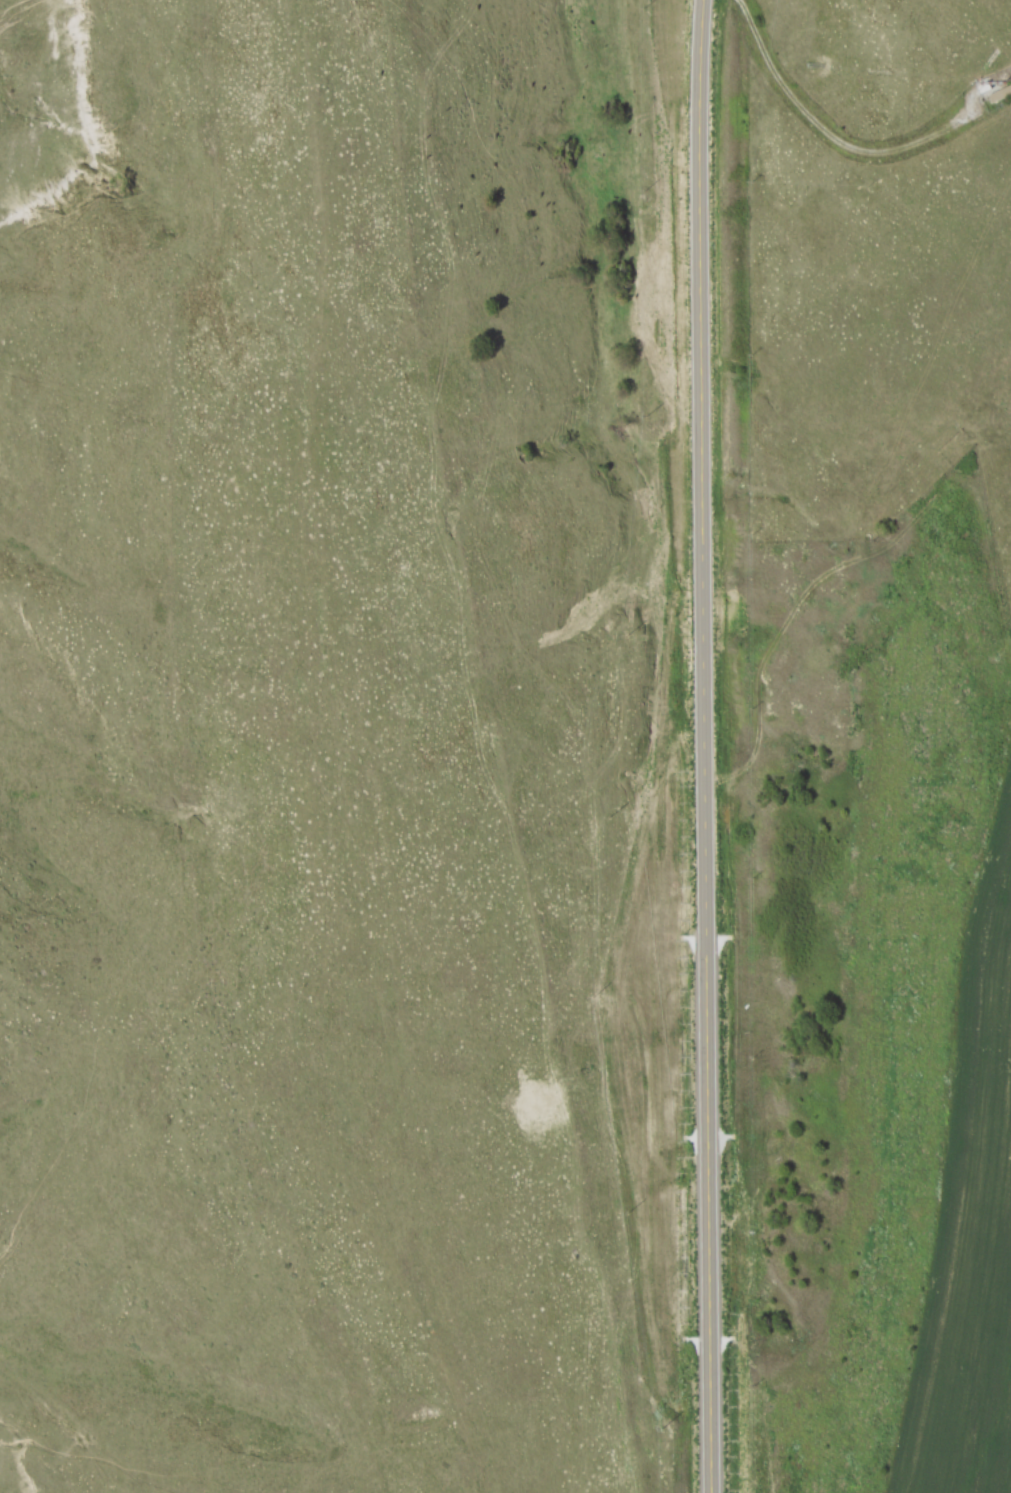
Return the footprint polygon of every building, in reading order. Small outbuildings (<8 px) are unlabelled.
[(1010,97),(1010,87),(1009,84),(986,97),(992,108),(1010,97)]
